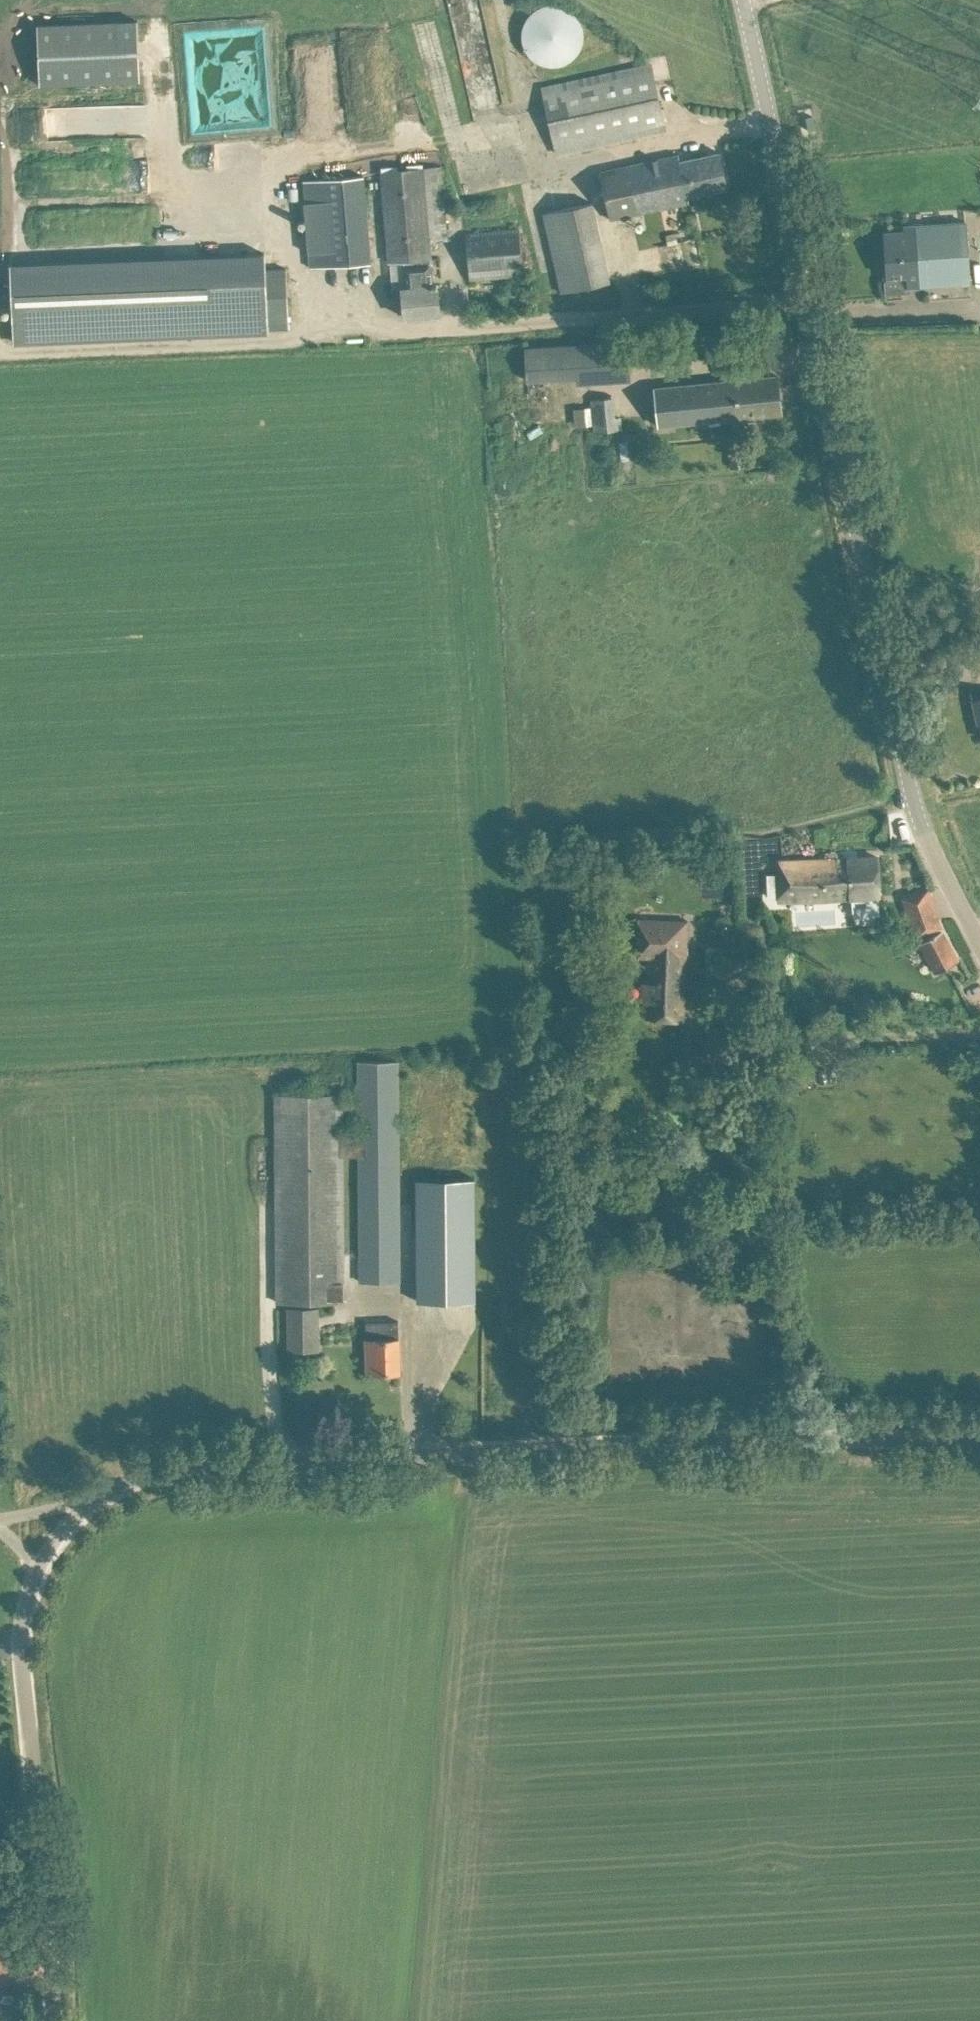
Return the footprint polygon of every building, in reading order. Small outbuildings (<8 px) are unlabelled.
[(583,44),(584,38),(583,27),(580,22),(577,17),(572,13),(567,10),(556,7),(548,7),(543,8),(534,14),(527,23),(524,30),(523,36),(524,42),(525,47),(528,53),(532,58),(536,62),(542,65),(552,67),(557,67),(564,66),(570,63),(574,60),(581,51),(583,44)] [(2,56),(5,116),(105,112),(102,52),(2,56)] [(651,64),(632,68),(542,87),(556,152),(665,128),(651,64)] [(680,160),(678,154),(599,171),(610,219),(689,202),(687,196),(727,187),(720,152),(680,160)] [(381,170),(387,242),(389,262),(416,259),(418,286),(402,288),(404,316),(439,314),(437,283),(432,283),(429,241),(447,239),(441,165),(381,170)] [(363,175),(303,180),(310,266),(370,261),(363,175)] [(563,304),(597,297),(579,207),(545,214),(563,304)] [(886,260),(883,260),(884,280),(886,280),(887,293),(908,291),(908,287),(928,285),(969,283),(965,221),(924,224),(904,225),(905,230),(884,232),(886,260)] [(466,234),(470,275),(522,270),(518,229),(466,234)] [(265,252),(9,263),(13,345),(269,335),(268,329),(289,328),(286,269),(266,269),(265,252)] [(743,348),(774,345),(773,332),(742,335),(743,348)] [(629,339),(525,343),(527,381),(630,377),(629,339)] [(652,387),(654,407),(656,425),(725,418),(730,466),(746,465),(741,417),(782,413),(778,375),(652,387)] [(614,396),(590,399),(594,432),(623,429),(621,416),(616,416),(614,396)] [(877,856),(857,857),(847,858),(848,861),(840,861),(840,858),(783,862),(779,862),(780,878),(777,878),(779,906),(781,906),(781,905),(803,904),(802,901),(820,899),(820,903),(843,899),(842,894),(850,893),(850,898),(880,896),(877,856)] [(942,929),(928,890),(902,898),(914,942),(936,973),(959,960),(942,929)] [(649,956),(647,1018),(684,1019),(687,920),(639,919),(638,956),(649,956)] [(744,958),(719,959),(711,959),(712,991),(744,990),(744,958)] [(738,1004),(749,1004),(749,990),(744,990),(737,990),(738,1004)] [(278,1094),(277,1281),(277,1301),(344,1300),(344,1280),(345,1155),(361,1155),(360,1280),(400,1280),(401,1060),(360,1060),(360,1134),(344,1134),(344,1094),(278,1094)] [(474,1179),(417,1178),(416,1280),(416,1300),(473,1301),(474,1301),(475,1179),(474,1179)] [(289,1307),(290,1348),(318,1348),(317,1307),(289,1307)] [(367,1338),(366,1338),(368,1369),(373,1369),(373,1371),(400,1370),(400,1350),(400,1337),(399,1337),(399,1320),(366,1321),(367,1338)]
